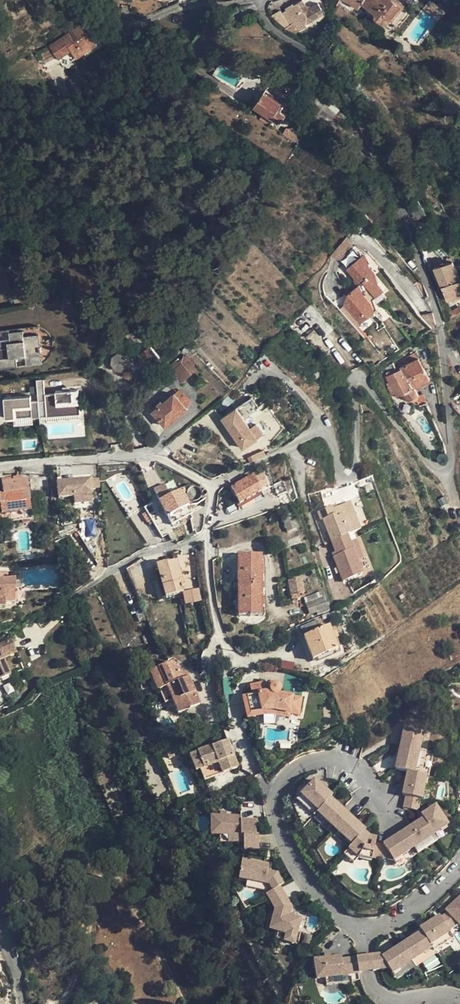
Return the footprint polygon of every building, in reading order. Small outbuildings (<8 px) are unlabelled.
[(298,31),(299,31),(307,26),(306,24),(324,13),(318,3),(308,9),(302,0),(294,5),(292,4),(285,8),(286,11),(294,23),(298,31)] [(350,4),(350,5),(358,9),(361,4),(375,15),(373,17),(380,22),(385,17),(389,20),(392,22),(405,5),(398,0),(343,0),(350,4)] [(423,7),(439,20),(446,12),(431,0),(428,0),(423,7)] [(271,15),(283,30),(286,31),(291,35),(298,31),(294,23),(290,25),(281,14),(278,10),(271,15)] [(286,11),(281,14),(290,25),(294,23),(286,11)] [(384,25),(387,23),(389,20),(385,17),(380,22),(384,25)] [(44,49),(48,55),(54,66),(60,63),(63,67),(97,43),(83,22),(44,49)] [(334,40),(329,47),(334,50),(339,44),(334,40)] [(317,89),(313,94),(336,113),(339,109),(339,108),(317,89)] [(308,90),(301,99),(300,102),(304,105),(313,94),(308,90)] [(254,106),(264,112),(273,118),(280,123),(285,114),(281,111),(284,106),(263,92),(254,106)] [(327,124),(336,113),(313,94),(304,105),(327,124)] [(346,115),(339,109),(336,113),(343,119),(346,115)] [(264,112),(260,119),(268,124),(273,118),(264,112)] [(287,128),(283,134),(292,140),(294,132),(287,128)] [(409,187),(403,193),(407,199),(413,196),(409,187)] [(416,198),(408,203),(417,218),(425,214),(416,198)] [(335,253),(342,260),(344,262),(356,249),(347,241),(335,253)] [(425,249),(421,251),(424,260),(424,261),(429,258),(425,249)] [(368,255),(364,258),(371,268),(373,266),(368,255)] [(368,305),(376,300),(384,294),(379,287),(372,277),(375,275),(371,268),(364,258),(349,269),(356,280),(360,285),(357,287),(346,294),(348,299),(341,305),(355,324),(372,311),(368,305)] [(446,296),(459,290),(459,277),(452,259),(434,266),(446,296)] [(381,285),(375,275),(372,277),(379,287),(381,285)] [(446,296),(448,299),(459,294),(459,290),(446,296)] [(448,319),(459,312),(459,306),(459,305),(451,311),(448,302),(446,303),(443,297),(441,298),(448,319)] [(379,306),(376,300),(368,305),(372,311),(379,306)] [(23,326),(23,328),(24,334),(38,332),(41,359),(42,362),(47,359),(50,355),(53,351),(54,342),(53,337),(50,333),(47,329),(43,327),(39,326),(35,325),(23,326)] [(23,328),(0,331),(0,364),(18,362),(27,357),(29,361),(41,359),(38,332),(24,334),(23,328)] [(151,344),(142,350),(140,349),(137,351),(133,356),(130,359),(126,354),(118,352),(112,356),(111,363),(115,369),(122,371),(127,367),(129,367),(133,372),(139,367),(144,373),(162,359),(151,344)] [(389,394),(392,393),(395,391),(399,395),(407,401),(417,396),(413,388),(430,379),(415,352),(397,361),(400,367),(383,377),(388,384),(385,387),(389,394)] [(186,354),(178,361),(180,364),(182,361),(192,372),(197,368),(186,354)] [(170,366),(173,370),(180,364),(178,361),(176,360),(170,366)] [(182,372),(187,377),(192,372),(182,361),(180,364),(173,370),(165,377),(173,386),(179,385),(184,380),(179,374),(182,372)] [(43,395),(84,391),(83,380),(42,384),(43,395)] [(181,388),(175,393),(187,407),(192,400),(181,388)] [(459,405),(459,388),(452,395),(459,405)] [(187,407),(175,393),(164,402),(160,406),(154,411),(166,425),(187,407)] [(258,407),(251,397),(221,417),(242,447),(262,434),(254,423),(249,426),(242,418),(258,407)] [(264,450),(251,455),(253,459),(265,454),(264,450)] [(241,478),(243,482),(251,478),(248,473),(241,478)] [(251,478),(243,482),(231,489),(239,505),(261,493),(253,477),(251,478)] [(82,495),(82,501),(92,501),(90,479),(57,481),(58,496),(73,495),(82,495)] [(1,507),(1,513),(30,510),(26,480),(20,481),(2,482),(3,493),(0,494),(0,501),(1,507)] [(283,481),(274,484),(278,496),(289,493),(285,483),(283,481)] [(172,525),(181,519),(185,517),(192,513),(183,494),(185,493),(184,490),(171,495),(165,483),(154,488),(172,525)] [(327,521),(334,542),(345,538),(353,536),(364,531),(354,504),(336,511),(335,508),(320,513),(323,522),(327,521)] [(289,508),(278,511),(286,534),(297,530),(289,508)] [(148,511),(143,514),(149,524),(154,521),(148,511)] [(355,543),(353,536),(345,538),(348,546),(355,543)] [(365,576),(360,561),(357,552),(363,550),(360,542),(355,543),(348,546),(345,538),(334,542),(338,553),(340,558),(337,559),(343,576),(351,573),(353,581),(365,576)] [(366,559),(363,550),(357,552),(360,561),(366,559)] [(261,557),(238,557),(239,617),(261,616),(261,557)] [(182,593),(180,584),(178,580),(181,579),(176,561),(168,563),(167,561),(156,564),(166,597),(182,593)] [(4,599),(4,604),(14,604),(14,590),(16,589),(16,579),(5,579),(5,570),(0,570),(0,599),(4,599)] [(301,580),(288,582),(291,597),(304,594),(301,580)] [(313,620),(330,615),(322,593),(306,598),(313,620)] [(337,612),(331,614),(333,620),(343,616),(340,611),(337,612)] [(301,630),(304,639),(323,631),(320,623),(301,630)] [(328,629),(323,631),(304,639),(313,661),(337,652),(333,642),(332,638),(328,629)] [(0,645),(0,679),(23,670),(11,640),(0,645)] [(151,671),(160,690),(167,687),(173,699),(179,713),(200,704),(186,672),(181,674),(178,668),(176,668),(173,662),(151,671)] [(254,698),(243,700),(246,715),(276,711),(290,714),(291,710),(300,712),(302,700),(279,694),(280,691),(280,688),(278,686),(275,686),(271,686),(272,690),(264,691),(263,688),(252,690),(254,698)] [(165,703),(173,699),(167,687),(160,690),(165,703)] [(276,711),(246,715),(247,721),(276,716),(289,719),(290,714),(276,711)] [(425,727),(406,723),(405,729),(403,735),(401,747),(419,752),(425,727)] [(192,770),(197,769),(216,763),(219,774),(235,769),(227,741),(187,753),(192,770)] [(180,745),(166,750),(169,758),(183,753),(180,745)] [(419,752),(401,747),(396,770),(408,773),(414,774),(419,752)] [(427,753),(419,752),(414,774),(422,776),(427,753)] [(219,775),(219,774),(216,763),(197,769),(201,781),(219,775)] [(414,774),(408,773),(407,778),(406,784),(403,796),(406,797),(421,800),(422,800),(427,777),(422,776),(414,774)] [(322,790),(314,782),(301,796),(318,812),(330,800),(331,798),(327,794),(322,790)] [(318,812),(301,796),(295,801),(313,818),(316,814),(318,812)] [(421,800),(406,797),(404,804),(419,808),(421,800)] [(347,816),(330,800),(318,812),(316,814),(333,831),(347,816)] [(419,808),(404,804),(403,809),(418,812),(419,808)] [(435,807),(421,817),(423,820),(433,836),(448,826),(435,807)] [(236,816),(210,817),(210,837),(219,836),(237,836),(236,816)] [(364,832),(347,816),(333,831),(350,847),(362,834),(364,832)] [(254,819),(239,820),(240,850),(257,850),(257,834),(254,834),(254,819)] [(423,820),(403,833),(413,849),(433,836),(423,820)] [(388,843),(382,846),(385,850),(392,862),(413,849),(403,833),(392,840),(390,838),(387,841),(388,843)] [(368,839),(362,834),(350,847),(348,850),(354,856),(366,856),(366,858),(381,861),(382,854),(383,851),(385,850),(382,846),(374,844),(375,839),(368,839)] [(237,836),(219,836),(219,844),(237,844),(237,836)] [(433,836),(413,849),(417,855),(437,843),(433,836)] [(348,850),(342,856),(348,862),(354,856),(348,850)] [(382,854),(381,861),(392,862),(385,850),(383,851),(382,854)] [(268,861),(240,860),(240,880),(248,880),(267,881),(267,868),(268,861)] [(277,871),(267,868),(267,881),(269,881),(274,889),(280,886),(284,883),(277,871)] [(266,888),(263,888),(266,894),(274,889),(269,881),(267,881),(266,888)] [(290,903),(280,886),(274,889),(266,894),(275,908),(269,929),(277,931),(295,937),(300,919),(289,915),(283,914),(285,906),(290,903)] [(446,911),(448,913),(458,924),(459,926),(459,925),(459,898),(446,911)] [(290,903),(285,906),(283,914),(289,915),(292,905),(290,903)] [(448,913),(441,919),(449,932),(458,924),(448,913)] [(440,917),(420,930),(422,933),(431,947),(450,934),(449,932),(441,919),(440,917)] [(419,928),(409,935),(411,939),(422,933),(420,930),(419,928)] [(295,937),(277,931),(275,938),(296,945),(299,938),(295,937)] [(411,939),(402,945),(413,963),(433,950),(431,947),(422,933),(411,939)] [(450,934),(431,947),(433,950),(435,953),(454,941),(450,934)] [(382,958),(378,958),(379,969),(378,970),(378,971),(387,970),(391,976),(413,963),(402,945),(390,952),(385,955),(382,958)] [(341,956),(314,958),(315,978),(323,977),(342,975),(343,982),(350,981),(349,974),(358,973),(356,959),(341,960),(341,956)] [(378,957),(356,959),(358,973),(378,971),(378,970),(379,969),(378,958),(378,957)] [(358,973),(349,974),(350,981),(359,980),(358,973)] [(342,975),(323,977),(324,984),(343,982),(342,975)]
